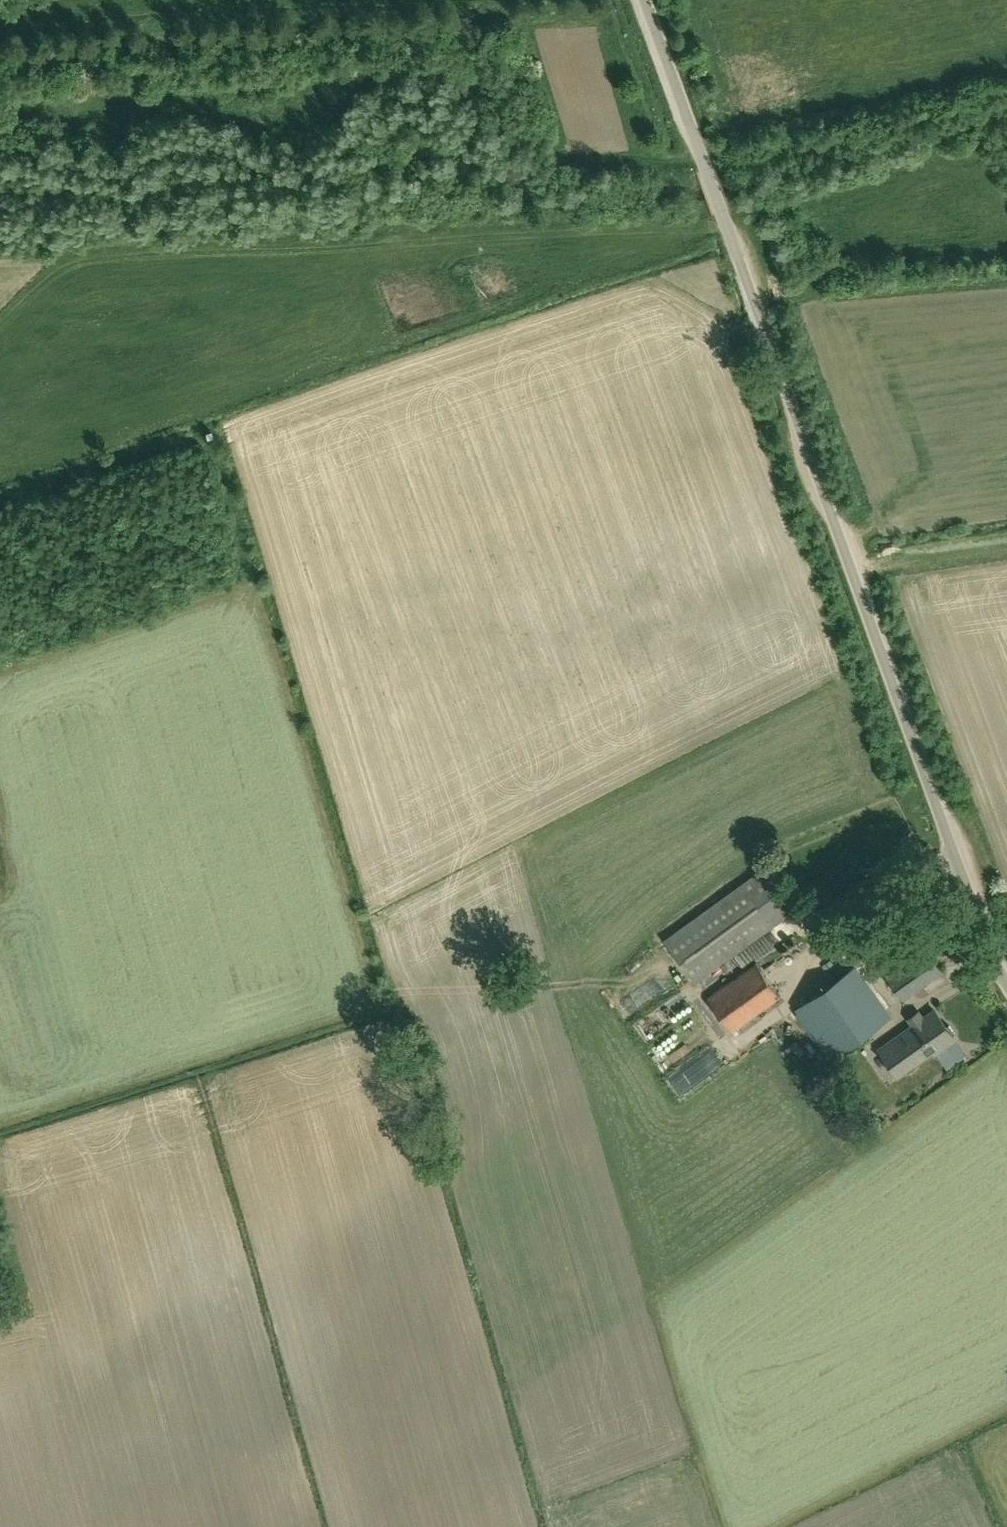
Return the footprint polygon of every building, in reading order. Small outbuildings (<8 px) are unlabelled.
[(788,916),(758,874),(665,941),(695,983),(788,916)] [(926,948),(885,977),(903,1001),(943,972),(926,948)] [(707,999),(732,1032),(781,997),(756,964),(707,999)] [(855,967),(796,1008),(831,1058),(890,1017),(855,967)] [(915,1064),(919,1061),(953,1037),(936,1014),(916,1028),(914,1025),(879,1051),(898,1077),(905,1072),(908,1073),(916,1068),(915,1064)]
